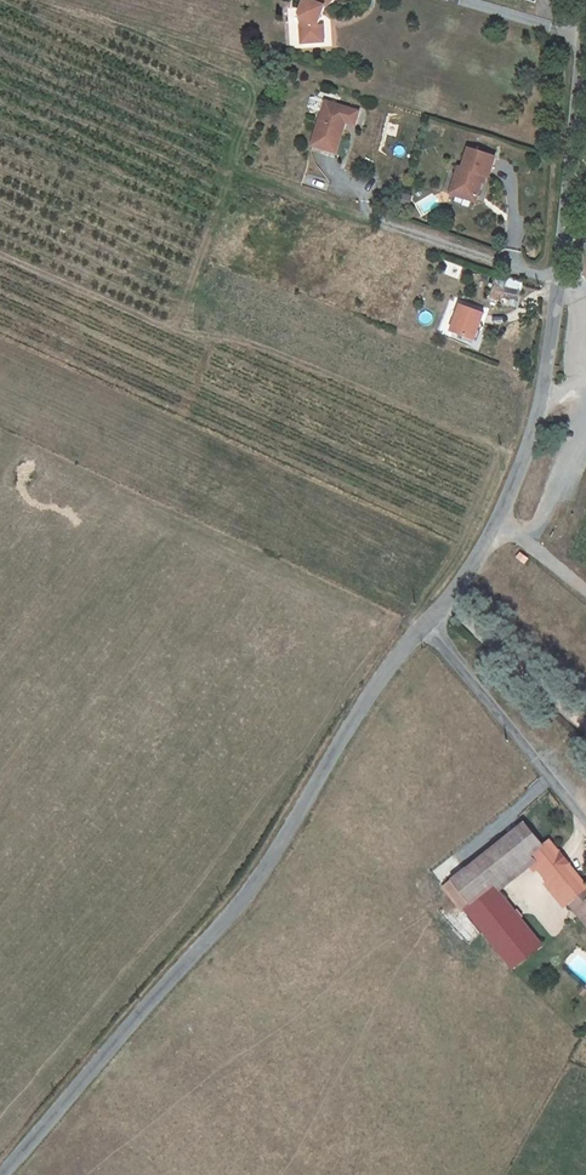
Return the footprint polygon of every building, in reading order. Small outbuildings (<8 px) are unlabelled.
[(301,42),(320,41),(319,25),(317,25),(320,18),(318,17),(320,12),(323,13),(325,6),(326,6),(333,0),(305,0),(299,13),(302,19),(300,23),(301,42)] [(298,18),(287,19),(289,47),(300,46),(298,18)] [(352,116),(349,110),(325,101),(311,146),(335,154),(343,130),(339,129),(341,123),(345,124),(350,121),(352,116)] [(352,116),(350,121),(345,124),(354,127),(359,113),(349,110),(352,116)] [(456,191),(477,198),(482,182),(481,181),(483,176),(484,176),(489,178),(496,158),(469,149),(463,168),(459,167),(455,181),(459,183),(456,191)] [(475,203),(477,198),(456,191),(459,183),(455,181),(451,195),(475,203)] [(520,300),(523,283),(500,275),(494,292),(520,300)] [(492,298),(518,307),(520,300),(494,292),(492,298)] [(484,315),(461,306),(451,333),(475,341),(484,315)] [(559,892),(578,877),(550,842),(543,847),(525,825),(454,882),(472,905),(494,887),(531,857),(559,892)] [(585,890),(585,888),(578,877),(559,892),(575,912),(581,908),(585,914),(585,892),(585,891),(585,890)] [(454,882),(444,889),(463,912),(466,910),(472,905),(454,882)] [(472,905),(466,910),(514,968),(541,946),(494,887),(472,905)] [(585,926),(585,914),(581,908),(575,912),(585,926)]
